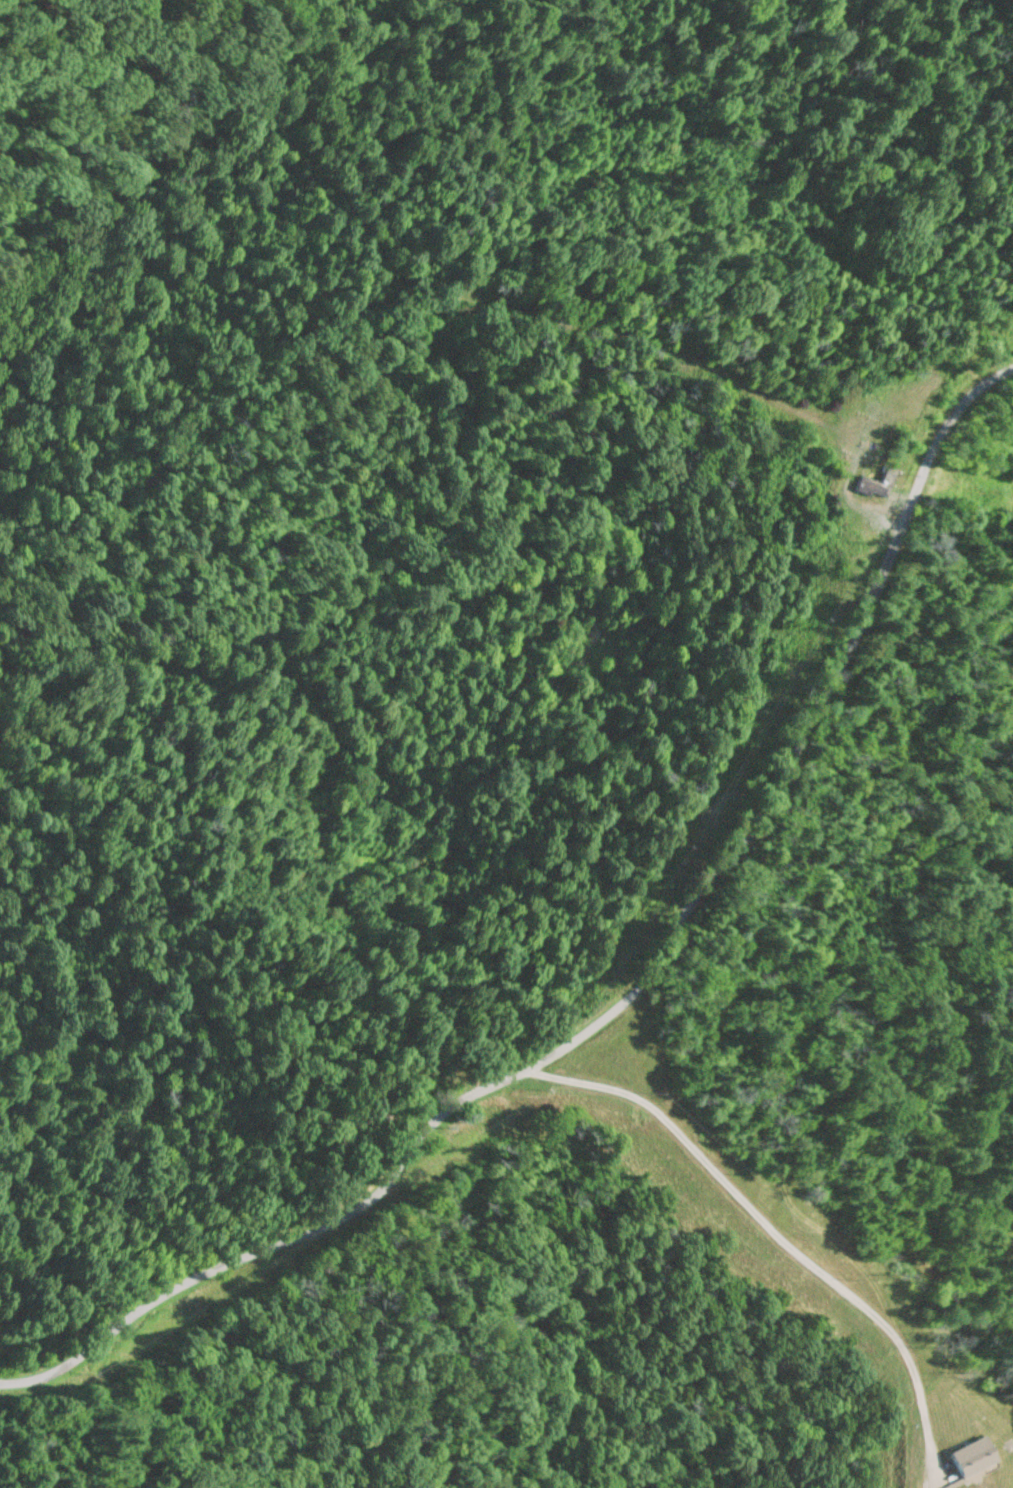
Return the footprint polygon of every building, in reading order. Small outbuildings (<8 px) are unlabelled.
[(886,500),(895,472),(884,468),(879,483),(860,477),(855,490),(886,500)] [(996,1463),(982,1435),(948,1452),(962,1479),(996,1463)]
